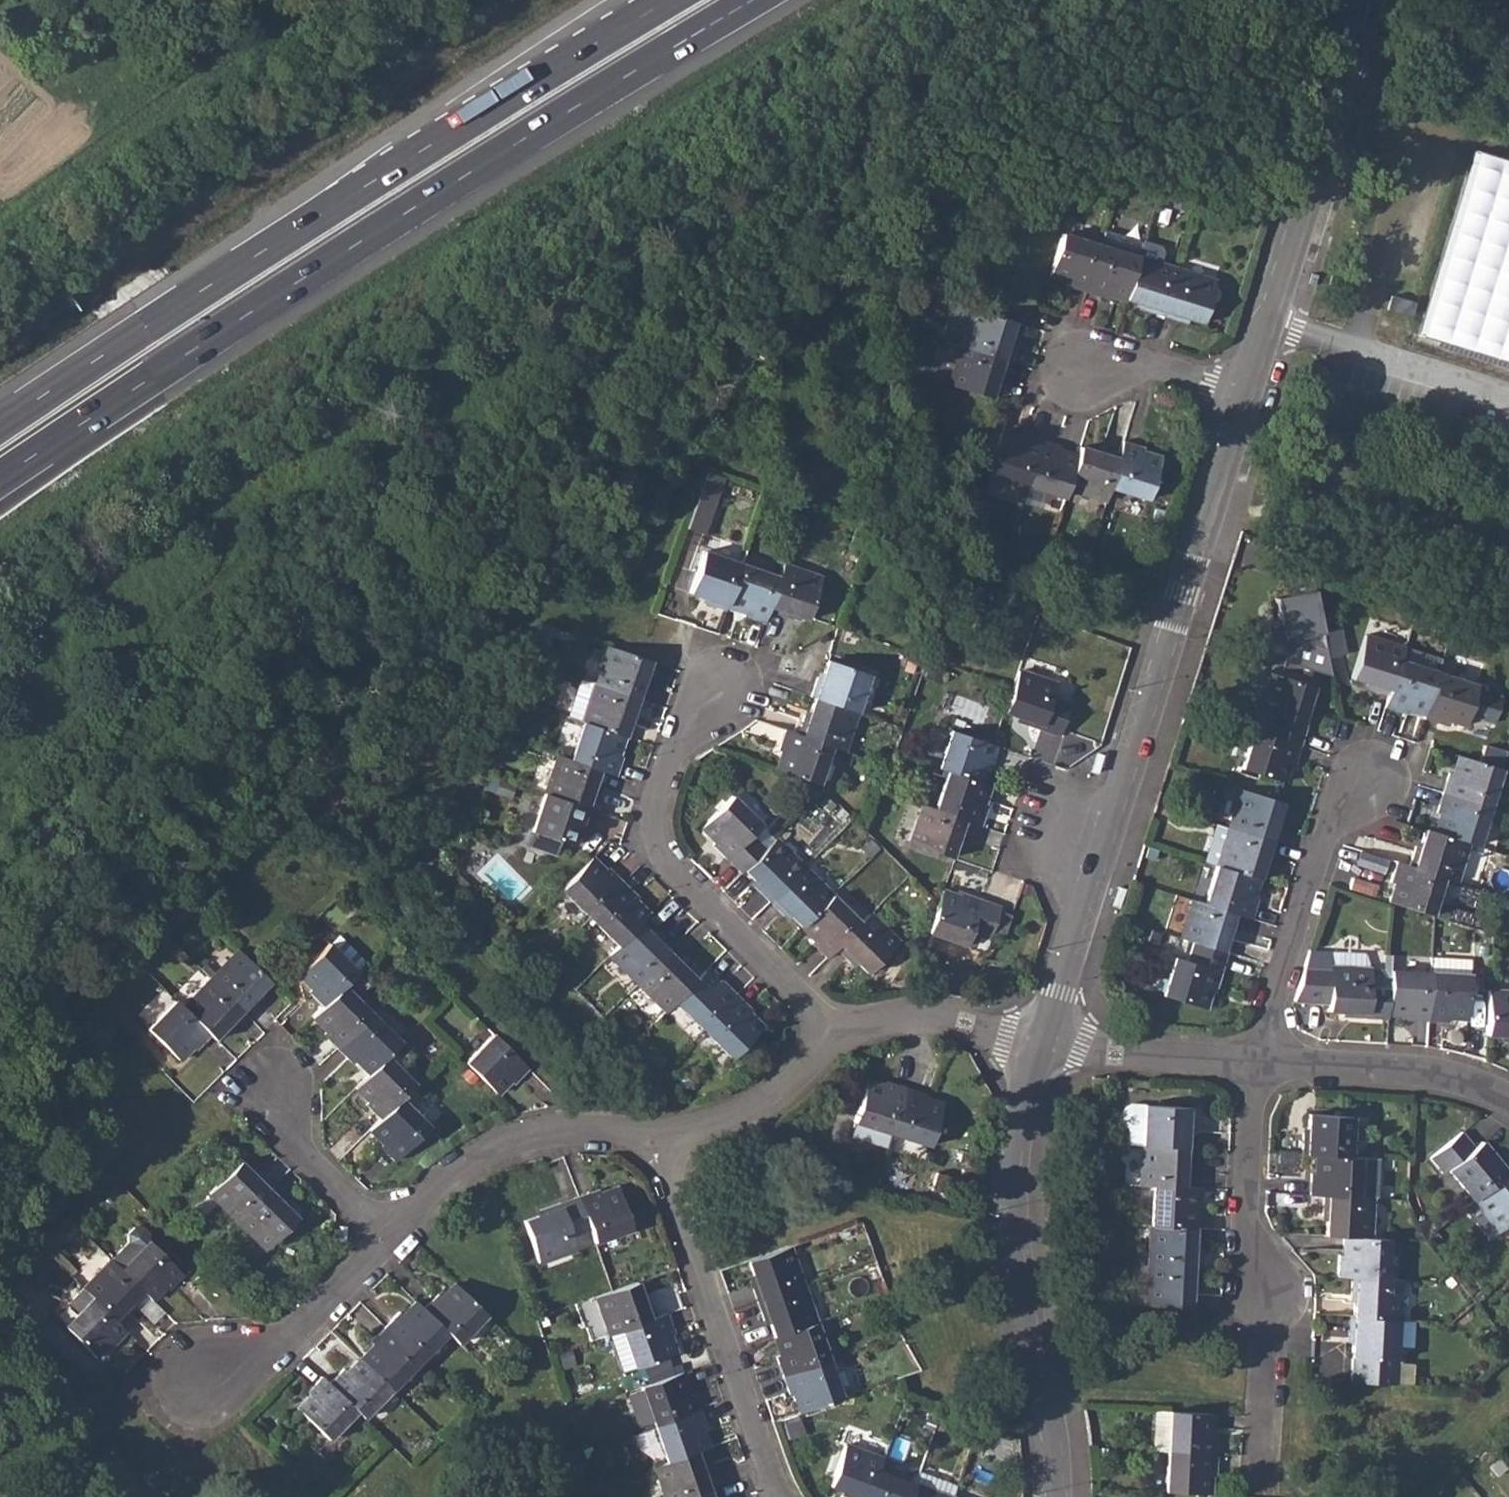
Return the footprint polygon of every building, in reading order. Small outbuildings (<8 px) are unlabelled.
[(1475,153),(1414,344),(1508,372),(1508,163),(1475,153)] [(1099,246),(1085,292),(1105,298),(1107,293),(1124,299),(1137,258),(1142,245),(1103,232),(1099,246)] [(1062,234),(1049,275),(1067,280),(1065,286),(1085,292),(1099,246),(1062,234)] [(1137,258),(1124,299),(1143,305),(1142,310),(1162,316),(1176,271),(1137,258)] [(1176,271),(1162,316),(1182,323),(1184,318),(1202,324),(1215,284),(1176,271)] [(965,331),(960,346),(1007,361),(1014,341),(1008,340),(1014,322),(972,309),(950,302),(947,313),(950,315),(947,325),(965,331)] [(960,346),(948,385),(989,398),(994,381),(1000,383),(1007,361),(960,346)] [(999,432),(987,473),(1025,485),(1040,439),(1019,433),(1018,438),(999,432)] [(1040,439),(1025,485),(1063,498),(1066,489),(1076,456),(1058,450),(1059,445),(1040,439)] [(1119,455),(1109,488),(1146,500),(1159,459),(1142,453),(1143,449),(1123,442),(1119,455)] [(1076,456),(1066,489),(1104,501),(1109,488),(1119,455),(1100,449),(1098,454),(1079,447),(1076,456)] [(706,472),(687,528),(704,534),(723,477),(706,472)] [(705,553),(703,556),(690,594),(709,600),(707,605),(726,612),(728,606),(742,565),(705,553)] [(742,565),(728,606),(747,613),(745,618),(764,625),(769,610),(780,579),(742,565)] [(780,579),(769,610),(788,616),(789,613),(808,619),(822,579),(785,566),(780,579)] [(1299,596),(1276,601),(1280,619),(1271,621),(1276,645),(1290,643),(1284,661),(1332,676),(1315,593),(1299,596)] [(540,623),(535,637),(550,642),(554,629),(540,623)] [(1370,690),(1389,695),(1401,658),(1403,648),(1365,636),(1352,677),(1371,684),(1370,690)] [(609,647),(596,685),(643,702),(650,682),(644,680),(651,661),(609,647)] [(1389,695),(1385,707),(1406,713),(1408,710),(1424,714),(1439,671),(1401,658),(1389,695)] [(817,678),(811,697),(816,699),(856,713),(868,675),(829,662),(822,680),(817,678)] [(1424,714),(1423,719),(1441,725),(1443,722),(1462,728),(1467,716),(1492,724),(1500,697),(1475,689),(1477,682),(1439,671),(1424,714)] [(1011,688),(1003,713),(1020,719),(1019,723),(1058,737),(1069,703),(1050,697),(1054,685),(1017,672),(1011,688)] [(1272,715),(1266,735),(1301,746),(1313,707),(1310,706),(1316,686),(1273,672),(1261,710),(1272,715)] [(583,681),(570,718),(573,719),(583,722),(625,737),(631,719),(636,721),(643,702),(596,685),(586,682),(583,681)] [(805,715),(798,735),(831,746),(844,751),(856,713),(816,699),(810,717),(805,715)] [(583,722),(570,760),(605,772),(617,776),(624,755),(619,754),(625,737),(583,722)] [(782,752),(776,770),(818,784),(831,746),(798,735),(785,730),(778,751),(782,752)] [(1266,735),(1254,731),(1242,768),(1286,783),(1292,766),(1295,766),(1301,746),(1266,735)] [(951,732),(938,768),(948,771),(980,783),(985,766),(990,767),(997,747),(992,746),(951,732)] [(560,756),(546,794),(586,808),(593,788),(598,790),(605,772),(570,760),(560,756)] [(1448,771),(1441,792),(1490,807),(1502,768),(1459,756),(1454,772),(1448,771)] [(948,771),(935,809),(968,821),(980,825),(987,806),(983,804),(989,786),(980,783),(948,771)] [(1241,788),(1229,827),(1276,841),(1282,823),(1279,821),(1284,802),(1241,788)] [(1441,814),(1436,831),(1471,842),(1479,844),(1490,807),(1441,792),(1435,811),(1441,814)] [(546,794),(533,832),(528,846),(558,855),(562,842),(574,846),(580,827),(585,829),(592,810),(586,808),(546,794)] [(733,797),(702,828),(717,842),(713,846),(741,873),(744,869),(766,848),(753,835),(761,825),(733,797)] [(923,805),(909,843),(950,857),(957,839),(962,841),(968,821),(935,809),(923,805)] [(1229,827),(1217,864),(1260,877),(1266,858),(1270,860),(1276,841),(1229,827)] [(1417,846),(1411,864),(1444,875),(1459,879),(1471,842),(1436,831),(1428,829),(1422,847),(1417,846)] [(766,848),(744,869),(759,883),(757,886),(771,900),(804,867),(775,839),(766,848)] [(591,858),(561,888),(590,916),(624,882),(608,867),(605,871),(591,858)] [(1394,882),(1389,899),(1395,901),(1432,913),(1444,875),(1411,864),(1395,860),(1389,880),(1394,882)] [(1217,864),(1205,902),(1241,913),(1253,918),(1260,897),(1255,895),(1260,877),(1217,864)] [(804,867),(771,900),(785,914),(788,911),(802,925),(833,894),(804,867)] [(1446,877),(1437,909),(1448,912),(1457,880),(1446,877)] [(624,882),(590,916),(618,944),(639,923),(649,914),(635,900),(638,896),(624,882)] [(938,903),(928,932),(966,944),(970,933),(989,939),(990,936),(998,911),(1000,906),(962,893),(960,897),(943,891),(938,903)] [(833,894),(802,925),(815,938),(812,942),(827,957),(836,948),(861,922),(833,894)] [(1193,899),(1182,937),(1193,940),(1225,950),(1231,930),(1235,932),(1241,913),(1205,902),(1193,899)] [(861,922),(836,948),(851,963),(855,960),(868,972),(899,941),(870,913),(861,922)] [(618,944),(609,953),(637,981),(670,948),(655,933),(652,936),(639,923),(618,944)] [(1174,955),(1162,994),(1208,1008),(1213,989),(1217,990),(1230,952),(1225,950),(1193,940),(1188,958),(1174,955)] [(310,992),(323,1005),(342,986),(358,970),(330,944),(300,974),(313,988),(310,992)] [(670,948),(637,981),(665,1009),(675,1000),(696,978),(683,966),(686,963),(670,948)] [(238,951),(211,979),(245,1013),(260,999),(257,994),(269,981),(262,974),(238,951)] [(1329,1000),(1328,1010),(1347,1011),(1347,1016),(1388,1017),(1388,1013),(1390,968),(1392,954),(1340,951),(1339,965),(1332,965),(1329,1000)] [(1431,968),(1428,1020),(1450,1021),(1450,1016),(1469,1016),(1472,958),(1431,957),(1431,968)] [(1306,964),(1295,1000),(1329,1000),(1332,965),(1306,964)] [(1390,968),(1388,1013),(1407,1014),(1407,1019),(1428,1020),(1431,968),(1390,968)] [(696,978),(675,1000),(703,1028),(737,993),(722,979),(719,982),(705,969),(696,978)] [(211,979),(183,1007),(211,1035),(214,1038),(226,1026),(230,1029),(245,1013),(211,979)] [(323,1005),(311,1017),(324,1029),(320,1033),(336,1048),(371,1013),(342,986),(323,1005)] [(1487,1034),(1507,1035),(1507,1040),(1508,1040),(1508,988),(1490,986),(1487,1034)] [(737,993),(703,1028),(732,1056),(763,1025),(749,1012),(753,1008),(737,993)] [(176,1001),(148,1028),(178,1059),(191,1047),(195,1051),(211,1035),(183,1007),(176,1001)] [(371,1013),(336,1048),(351,1062),(355,1059),(368,1072),(385,1055),(400,1041),(371,1013)] [(496,1035),(468,1062),(479,1074),(499,1093),(513,1080),(515,1082),(530,1069),(496,1035)] [(368,1072),(354,1086),(368,1099),(364,1103),(379,1117),(400,1097),(414,1083),(385,1055),(368,1072)] [(867,1078),(854,1119),(891,1131),(906,1084),(886,1078),(885,1083),(867,1078)] [(906,1084),(891,1131),(929,1144),(943,1102),(926,1096),(928,1092),(906,1084)] [(379,1117),(369,1129),(382,1142),(379,1146),(393,1160),(428,1125),(400,1097),(379,1117)] [(1128,1143),(1142,1144),(1188,1147),(1190,1126),(1194,1127),(1195,1106),(1145,1104),(1130,1103),(1125,1106),(1122,1111),(1121,1119),(1124,1124),(1129,1127),(1128,1143)] [(1302,1132),(1301,1152),(1317,1153),(1352,1155),(1354,1115),(1308,1112),(1307,1132),(1302,1132)] [(1429,1157),(1442,1172),(1446,1168),(1472,1200),(1508,1170),(1508,1169),(1508,1164),(1498,1152),(1495,1154),(1482,1139),(1475,1145),(1461,1130),(1429,1157)] [(1142,1144),(1140,1183),(1152,1184),(1191,1185),(1191,1166),(1187,1166),(1188,1147),(1142,1144)] [(1311,1170),(1310,1193),(1321,1194),(1360,1196),(1362,1156),(1352,1155),(1317,1153),(1316,1170),(1311,1170)] [(207,1191),(236,1220),(270,1185),(254,1170),(250,1173),(238,1161),(207,1191)] [(1464,1207),(1489,1238),(1497,1231),(1507,1223),(1508,1221),(1508,1172),(1508,1170),(1472,1200),(1465,1206),(1464,1207)] [(931,1187),(947,1192),(952,1176),(936,1171),(931,1187)] [(1152,1184),(1150,1224),(1196,1227),(1197,1208),(1202,1208),(1204,1187),(1191,1185),(1152,1184)] [(270,1185),(236,1220),(265,1249),(296,1217),(281,1202),(284,1199),(270,1185)] [(598,1189),(579,1195),(591,1229),(595,1241),(633,1228),(618,1187),(599,1194),(598,1189)] [(1360,1196),(1321,1194),(1320,1213),(1325,1214),(1324,1233),(1345,1234),(1370,1235),(1371,1197),(1360,1196)] [(591,1229),(579,1195),(541,1209),(543,1214),(524,1220),(538,1261),(577,1247),(573,1235),(591,1229)] [(1150,1224),(1148,1265),(1198,1268),(1200,1246),(1195,1246),(1196,1227),(1150,1224)] [(111,1259),(146,1293),(151,1298),(163,1286),(168,1290),(184,1274),(150,1240),(150,1233),(144,1227),(135,1227),(128,1233),(128,1242),(111,1259)] [(1339,1252),(1338,1274),(1349,1275),(1389,1278),(1391,1236),(1381,1236),(1370,1235),(1345,1234),(1344,1252),(1339,1252)] [(791,1245),(751,1259),(757,1276),(753,1278),(759,1298),(804,1283),(791,1245)] [(111,1259),(83,1287),(93,1297),(114,1317),(126,1305),(130,1309),(146,1293),(111,1259)] [(1148,1265),(1146,1304),(1192,1307),(1192,1287),(1197,1287),(1198,1268),(1148,1265)] [(1389,1278),(1349,1275),(1348,1295),(1354,1295),(1353,1315),(1398,1318),(1400,1278),(1389,1278)] [(612,1290),(596,1295),(609,1333),(656,1316),(649,1297),(644,1298),(638,1281),(612,1290)] [(439,1292),(424,1307),(448,1332),(459,1342),(487,1314),(456,1282),(443,1295),(439,1292)] [(804,1283),(759,1298),(765,1317),(770,1315),(777,1335),(817,1321),(804,1283)] [(93,1297),(63,1326),(94,1357),(107,1343),(112,1347),(127,1332),(114,1317),(93,1297)] [(400,1311),(385,1325),(420,1359),(448,1332),(424,1307),(418,1300),(404,1314),(400,1311)] [(656,1316),(609,1333),(623,1372),(677,1353),(671,1335),(675,1333),(668,1313),(656,1316)] [(1353,1315),(1347,1315),(1347,1334),(1352,1334),(1349,1381),(1394,1383),(1396,1352),(1398,1318),(1353,1315)] [(817,1321),(777,1335),(783,1352),(777,1354),(784,1374),(830,1359),(817,1321)] [(374,1344),(360,1357),(391,1389),(420,1359),(385,1325),(370,1340),(374,1344)] [(344,1366),(328,1382),(357,1411),(363,1417),(391,1389),(360,1357),(347,1370),(344,1366)] [(830,1359),(784,1374),(790,1393),(796,1391),(802,1411),(843,1397),(830,1359)] [(683,1371),(640,1386),(654,1423),(700,1408),(693,1388),(689,1389),(683,1371)] [(328,1382),(321,1375),(306,1391),(309,1395),(295,1409),(327,1440),(357,1411),(328,1382)] [(700,1408),(654,1423),(667,1461),(696,1451),(709,1447),(703,1429),(707,1428),(700,1408)] [(1169,1411),(1166,1450),(1218,1453),(1220,1432),(1213,1433),(1214,1413),(1169,1411)] [(845,1444),(830,1484),(847,1490),(845,1496),(846,1496),(867,1496),(877,1469),(881,1459),(882,1457),(845,1444)] [(1166,1450),(1164,1491),(1198,1494),(1209,1494),(1210,1474),(1216,1475),(1218,1453),(1166,1450)] [(655,1465),(666,1496),(685,1496),(714,1487),(708,1468),(703,1469),(696,1451),(667,1461),(655,1465)] [(915,1484),(877,1469),(867,1496),(910,1496),(915,1484)] [(910,1496),(953,1496),(957,1484),(920,1470),(918,1474),(915,1484),(910,1496)] [(714,1487),(685,1496),(718,1496),(714,1487)]
